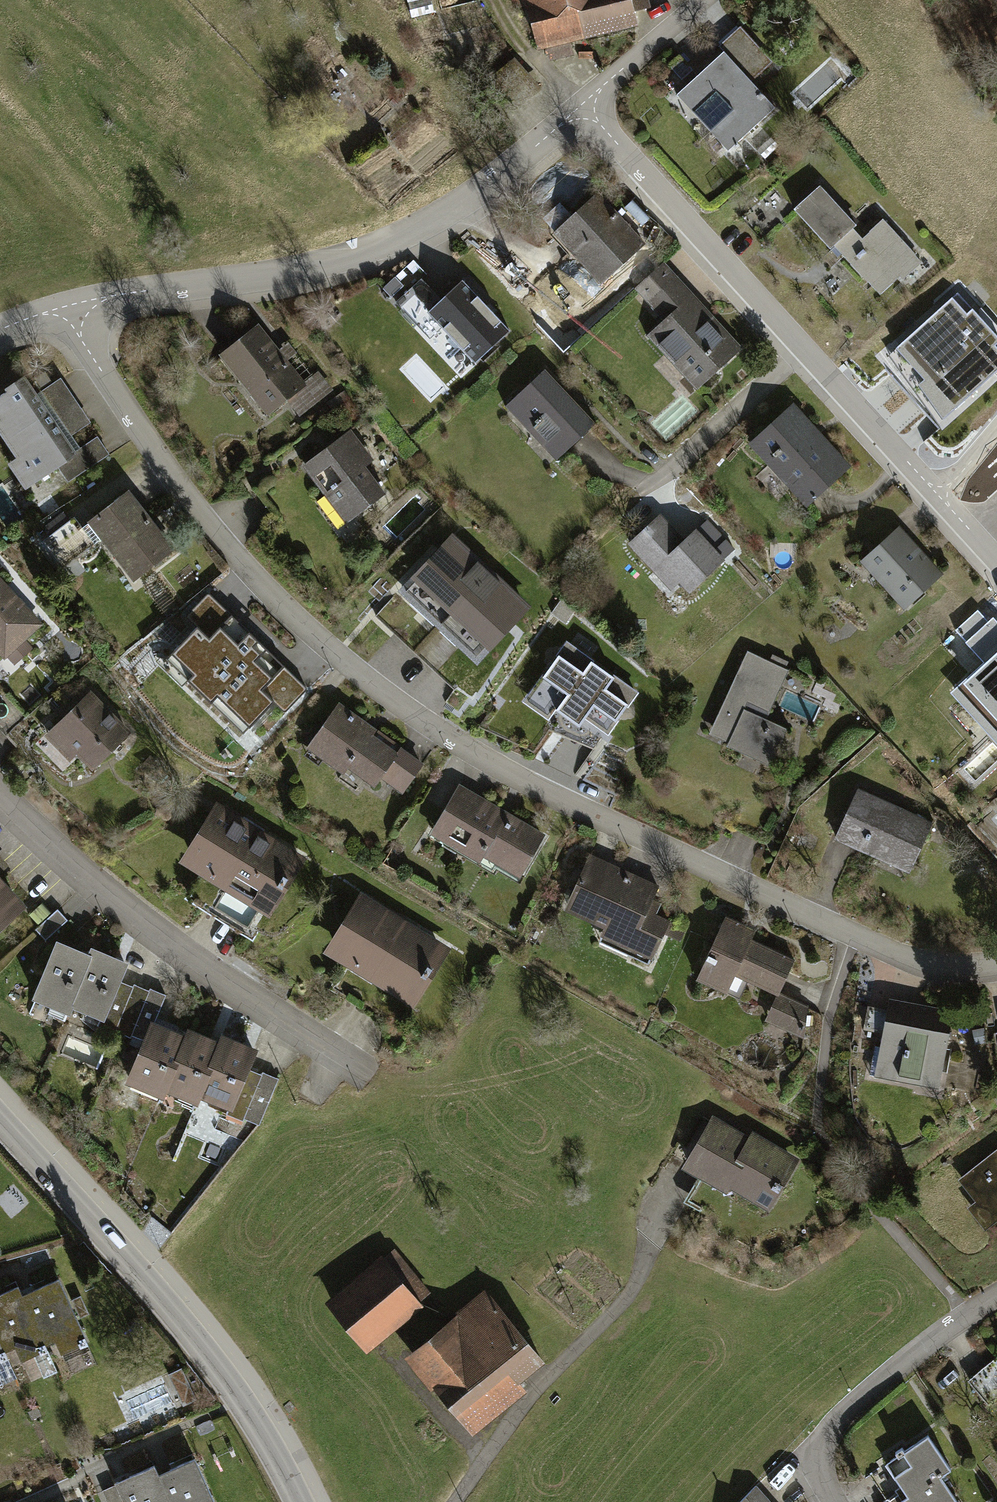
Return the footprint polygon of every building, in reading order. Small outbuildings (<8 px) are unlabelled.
[(515,24),(536,20),(541,45),(639,24),(634,0),(510,0),(515,24)] [(680,90),(733,148),(780,106),(754,78),(773,61),(740,24),(719,43),(725,50),(680,90)] [(881,294),(920,258),(882,218),(863,237),(852,226),(858,221),(820,182),(796,206),(881,294)] [(599,279),(646,239),(601,187),(554,227),(599,279)] [(743,346),(668,259),(635,287),(663,318),(644,334),(692,390),(743,346)] [(512,324),(468,275),(444,298),(423,275),(397,299),(445,352),(456,342),(473,360),(512,324)] [(892,355),(944,420),(996,373),(996,338),(958,295),(892,355)] [(303,381),(260,325),(217,357),(261,415),(286,396),(300,414),(333,389),(318,369),(303,381)] [(110,454),(48,361),(0,392),(0,443),(28,486),(57,467),(67,483),(110,454)] [(553,460),(597,421),(546,364),(502,403),(553,460)] [(751,441),(806,503),(850,464),(795,403),(751,441)] [(376,459),(352,429),(307,465),(330,493),(325,497),(349,527),(390,494),(367,466),(376,459)] [(176,549),(128,487),(87,518),(134,581),(176,549)] [(661,510),(628,541),(673,590),(686,578),(694,587),(728,556),(699,525),(686,537),(661,510)] [(941,572),(903,527),(865,558),(904,603),(941,572)] [(451,532),(400,589),(481,661),(532,604),(451,532)] [(4,657),(43,621),(0,575),(0,652),(4,657)] [(311,691),(212,598),(185,627),(198,639),(175,663),(249,733),(274,708),(284,718),(311,691)] [(604,737),(639,687),(563,634),(528,683),(604,737)] [(958,684),(986,714),(995,706),(996,707),(996,648),(958,684)] [(792,668),(750,649),(712,732),(774,759),(789,727),(769,718),(792,668)] [(93,764),(133,728),(86,676),(45,712),(93,764)] [(403,791),(424,760),(339,702),(309,746),(377,791),(385,779),(403,791)] [(522,876),(547,829),(460,783),(435,830),(522,876)] [(913,870),(935,817),(858,785),(836,838),(913,870)] [(308,856),(218,801),(181,862),(271,917),(308,856)] [(662,881),(590,852),(567,909),(605,925),(601,936),(653,957),(670,917),(650,909),(662,881)] [(0,854),(0,871),(8,864),(0,854)] [(28,905),(0,873),(0,929),(28,905)] [(453,948),(362,892),(325,951),(415,1007),(453,948)] [(39,922),(44,934),(69,923),(64,911),(39,922)] [(756,931),(726,917),(695,982),(725,996),(734,978),(776,998),(779,992),(793,961),(751,941),(756,931)] [(87,953),(58,941),(34,998),(67,1012),(73,998),(104,1011),(118,978),(127,959),(91,944),(87,953)] [(162,996),(118,978),(104,1011),(100,1022),(143,1040),(152,1018),(162,996)] [(776,998),(765,1021),(805,1040),(808,1006),(779,992),(776,998)] [(951,1010),(887,999),(873,1076),(937,1087),(951,1010)] [(187,1033),(152,1018),(143,1040),(126,1080),(164,1096),(168,1085),(196,1097),(198,1091),(233,1106),(257,1048),(224,1034),(221,1042),(189,1029),(187,1033)] [(748,1135),(712,1116),(683,1169),(734,1197),(737,1191),(771,1210),(800,1157),(751,1130),(748,1135)] [(955,1184),(990,1226),(996,1221),(996,1150),(955,1184)] [(380,1254),(324,1299),(366,1350),(422,1304),(380,1254)] [(8,1362),(2,1349),(14,1344),(25,1367),(47,1357),(40,1343),(55,1336),(64,1355),(89,1344),(59,1276),(21,1293),(18,1285),(0,1293),(0,1365),(8,1362)] [(483,1289),(407,1355),(462,1419),(475,1433),(527,1387),(521,1381),(545,1360),(534,1347),(483,1289)] [(908,1495),(940,1474),(950,1467),(928,1435),(886,1463),(908,1495)] [(115,1481),(124,1501),(215,1501),(194,1457),(158,1474),(154,1463),(115,1481)] [(940,1474),(908,1495),(899,1501),(960,1501),(940,1474)] [(757,1484),(737,1501),(772,1501),(757,1484)]
